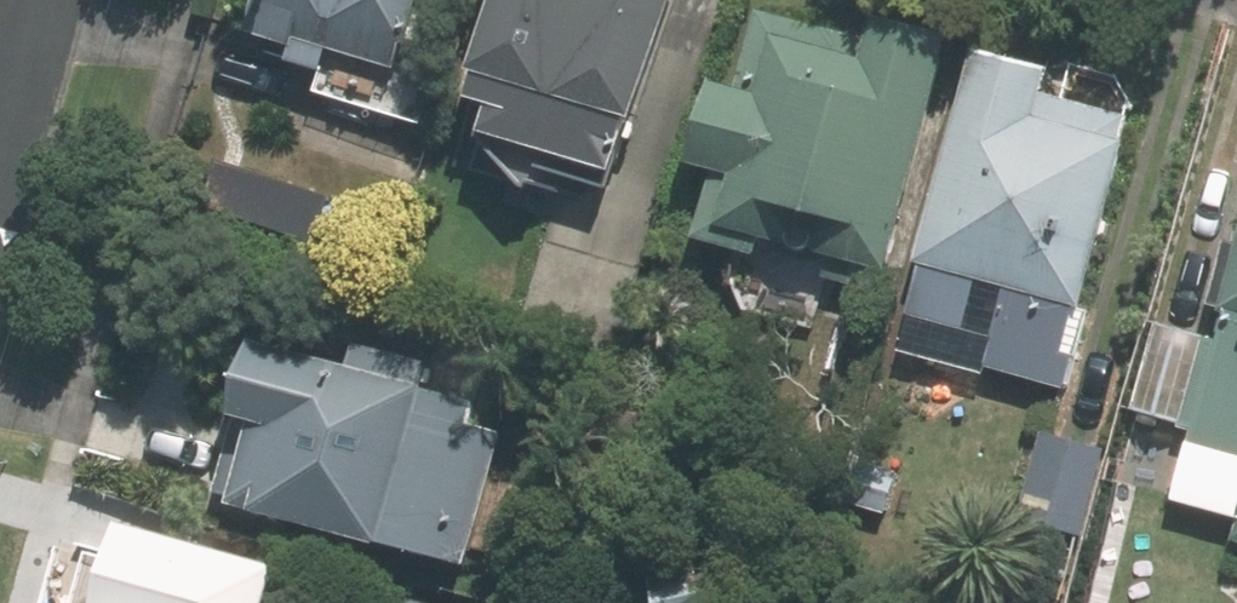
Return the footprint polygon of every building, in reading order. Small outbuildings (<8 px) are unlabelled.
[(256,34),(305,48),(300,60),(335,70),(341,48),(408,67),(416,41),(420,41),(432,0),(266,0),(256,34)] [(678,0),(516,0),(496,73),(488,99),(508,105),(501,134),(627,170),(642,113),(645,115),(678,0)] [(896,270),(962,36),(887,15),(880,42),(768,11),(746,90),(728,84),(706,164),(730,172),(710,241),(771,259),(777,237),(838,254),(832,279),(884,295),(891,268),(896,270)] [(1094,308),(1140,144),(1133,142),(1139,118),(1054,95),(1061,78),(985,56),(928,261),(933,263),(910,342),(1069,386),(1091,307),(1094,308)] [(1221,304),(1236,308),(1227,340),(1164,323),(1139,410),(1202,430),(1198,447),(1236,459),(1236,243),(1221,304)] [(425,390),(433,365),(367,346),(359,373),(268,346),(248,418),(264,421),(240,503),(475,570),(512,437),(478,427),(483,407),(425,390)] [(1100,464),(1037,446),(1013,530),(1076,547),(1100,464)] [(901,474),(859,463),(848,500),(891,512),(901,474)] [(198,540),(181,602),(284,602),(294,567),(198,540)] [(742,554),(661,572),(668,602),(753,602),(742,554)]
